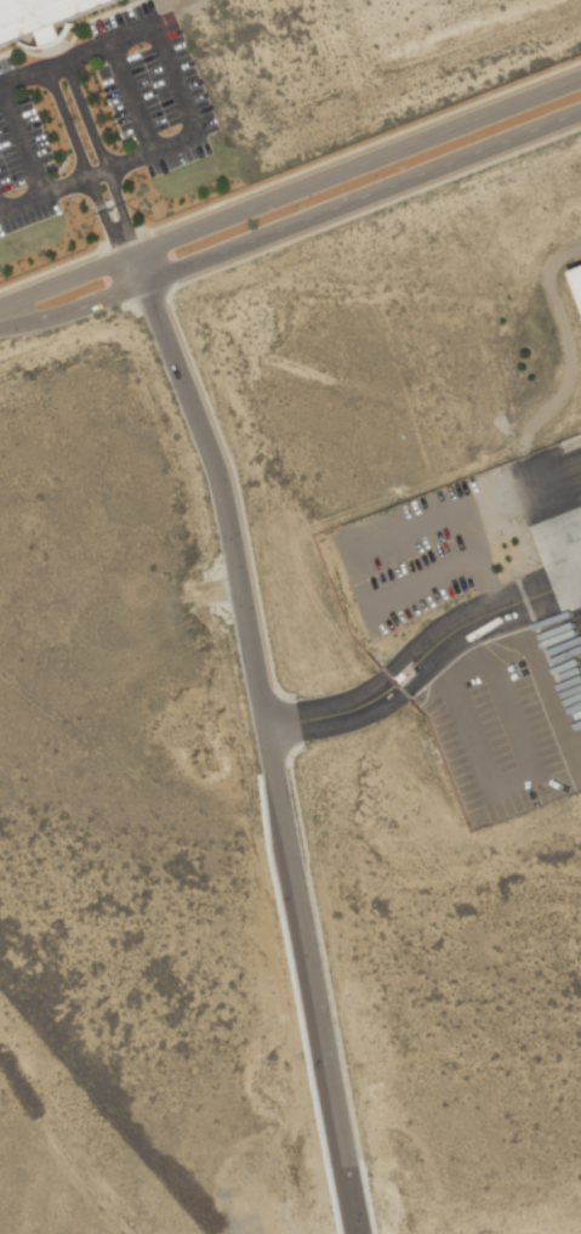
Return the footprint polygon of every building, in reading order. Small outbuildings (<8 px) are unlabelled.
[(129,4),(0,52),(0,0),(127,0),(129,4)]
